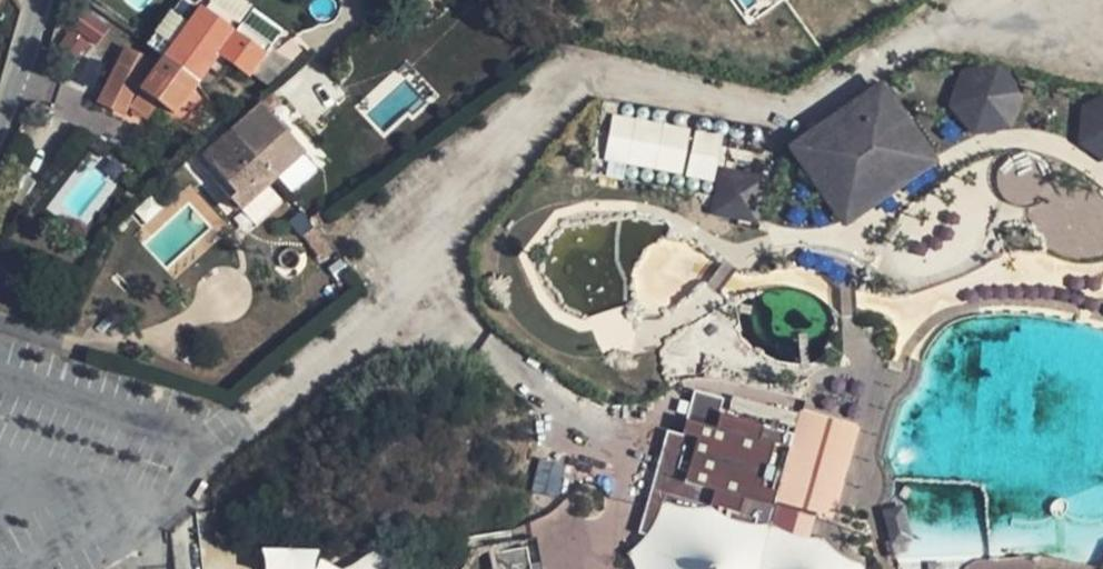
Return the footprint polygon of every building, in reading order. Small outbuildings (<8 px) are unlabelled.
[(162,56),(194,80),(217,50),(249,74),(265,55),(234,32),(202,8),(191,0),(177,0),(145,44),(162,56)] [(202,8),(234,32),(241,23),(211,0),(208,0),(202,8)] [(80,15),(68,44),(93,54),(105,25),(80,15)] [(194,80),(162,56),(156,65),(147,58),(147,60),(124,48),(100,98),(124,110),(127,103),(145,116),(156,100),(172,111),(194,80)] [(963,73),(951,104),(973,132),(1010,124),(1021,91),(999,65),(963,73)] [(883,86),(790,149),(843,226),(936,162),(883,86)] [(1080,142),(1102,158),(1102,98),(1083,103),(1080,142)] [(261,103),(231,129),(273,180),(305,153),(261,103)] [(682,174),(691,128),(612,112),(603,158),(682,174)] [(684,175),(713,181),(723,133),(694,127),(684,175)] [(273,180),(231,129),(196,160),(239,210),(273,180)] [(764,177),(722,170),(715,212),(758,219),(764,177)] [(791,406),(728,389),(721,413),(785,431),(791,406)] [(687,394),(679,422),(708,431),(712,417),(716,402),(687,394)] [(859,428),(801,412),(794,441),(799,444),(780,503),(832,518),(859,428)] [(712,417),(708,431),(679,422),(674,438),(689,443),(677,486),(708,494),(704,508),(733,516),(737,503),(766,510),(786,437),(712,417)] [(674,438),(661,435),(632,538),(641,540),(646,541),(654,512),(757,540),(762,524),(766,510),(737,503),(733,516),(704,508),(708,494),(677,486),(689,443),(674,438)] [(891,524),(895,543),(911,539),(903,504),(887,508),(891,524)] [(641,540),(634,548),(621,557),(625,568),(858,568),(840,562),(830,554),(819,542),(800,542),(782,536),(762,524),(757,540),(654,512),(646,541),(641,540)]
